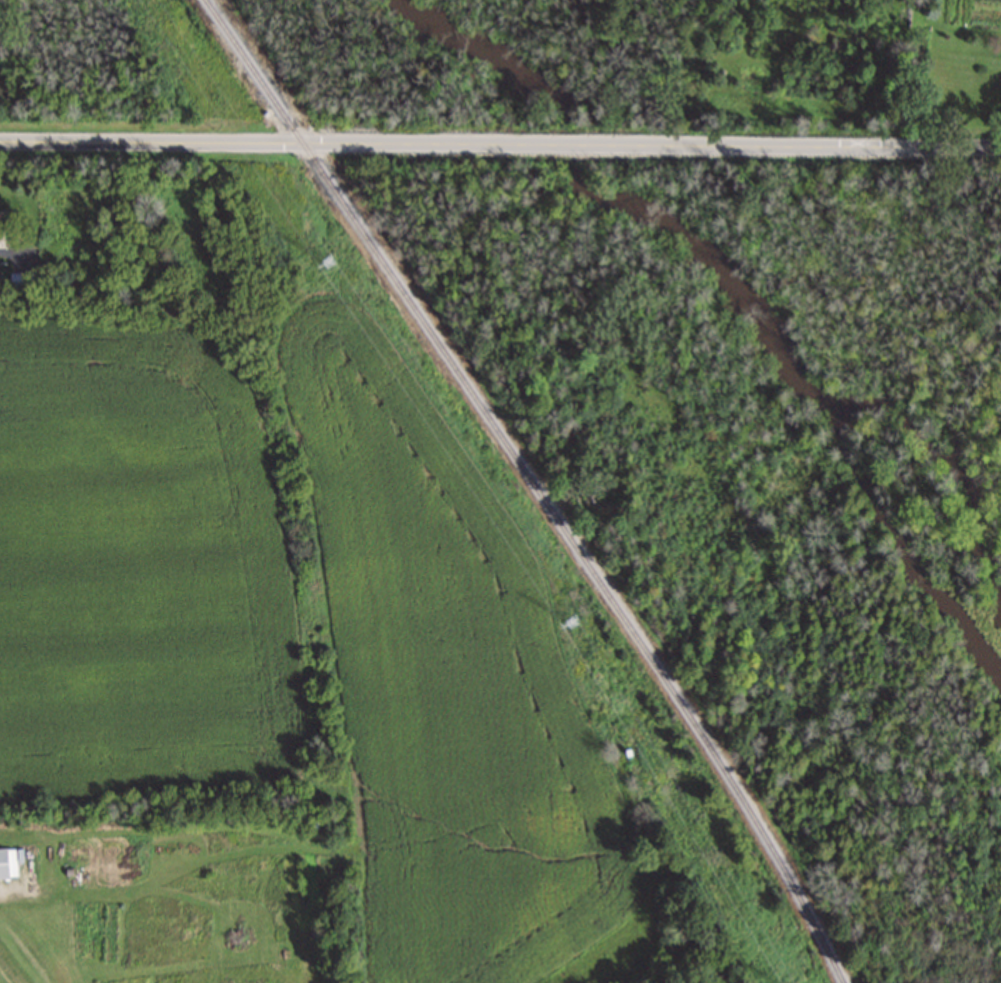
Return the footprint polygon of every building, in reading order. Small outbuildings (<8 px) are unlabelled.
[(35,289),(35,272),(8,272),(8,289),(35,289)] [(8,849),(0,849),(0,878),(9,878),(8,849)]
